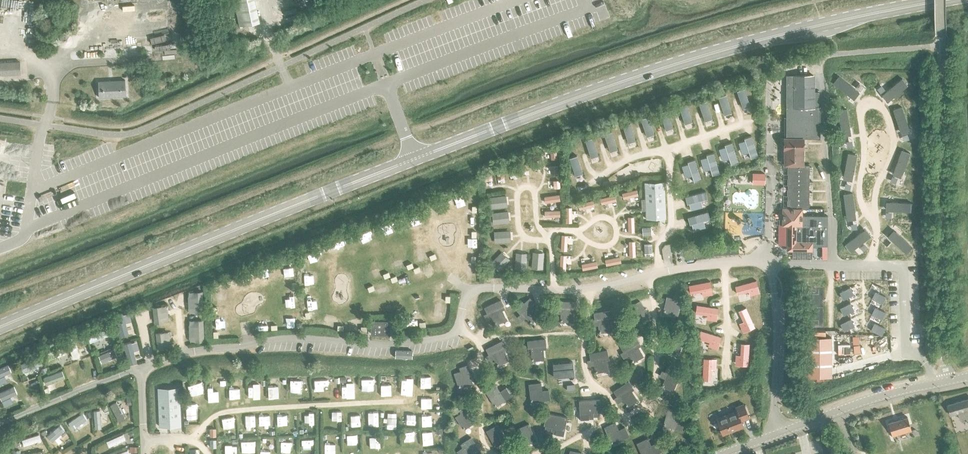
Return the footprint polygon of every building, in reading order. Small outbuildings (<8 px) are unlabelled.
[(240,26),(259,22),(255,0),(234,0),(240,26)] [(20,73),(20,61),(0,62),(0,74),(20,73)] [(861,89),(839,74),(833,82),(855,97),(861,89)] [(786,138),(784,138),(784,149),(784,151),(803,151),(803,138),(813,138),(819,138),(819,130),(819,91),(814,91),(814,82),(813,82),(813,75),(789,75),(786,75),(786,116),(786,138)] [(884,93),(890,99),(909,83),(904,77),(884,93)] [(98,81),(99,97),(126,96),(125,80),(98,81)] [(743,88),(736,90),(742,107),(749,104),(743,88)] [(725,94),(718,97),(723,113),(730,110),(725,94)] [(706,101),(698,103),(704,119),(711,117),(706,101)] [(686,103),(678,106),(684,122),(691,119),(686,103)] [(902,130),(911,127),(903,105),(895,108),(902,130)] [(846,108),(837,110),(843,134),(852,132),(846,108)] [(666,110),(659,112),(665,128),(672,126),(666,110)] [(647,116),(640,118),(645,134),(653,132),(647,116)] [(629,122),(622,125),(627,141),(634,139),(629,122)] [(611,131),(603,134),(609,150),(616,147),(611,131)] [(750,135),(743,138),(750,158),(757,155),(750,135)] [(591,137),(584,140),(590,156),(597,153),(591,137)] [(732,141),(724,144),(730,163),(738,160),(732,141)] [(904,147),(895,171),(902,174),(912,151),(904,147)] [(803,151),(784,151),(784,164),(787,164),(787,207),(782,208),(782,225),(787,224),(787,246),(790,250),(812,250),(812,245),(827,245),(827,215),(802,215),(802,208),(808,208),(809,164),(803,164),(803,151)] [(857,153),(849,151),(845,177),(853,178),(857,153)] [(713,152),(706,154),(712,175),(719,173),(713,152)] [(576,155),(569,158),(574,174),(581,171),(576,155)] [(694,159),(687,161),(694,181),(701,179),(694,159)] [(764,173),(752,173),(752,184),(764,184),(764,173)] [(644,182),(646,218),(665,217),(664,181),(644,182)] [(705,191),(684,196),(686,203),(707,198),(705,191)] [(856,216),(854,191),(846,192),(848,217),(856,216)] [(888,199),(888,208),(913,208),(913,199),(888,199)] [(707,211),(687,216),(689,224),(709,218),(707,211)] [(852,248),(872,233),(866,226),(846,241),(852,248)] [(913,244),(895,228),(889,234),(908,250),(913,244)] [(756,280),(735,286),(737,294),(758,288),(756,280)] [(709,282),(689,285),(690,293),(711,290),(709,282)] [(850,287),(839,292),(843,299),(853,294),(850,287)] [(875,291),(872,298),(883,303),(886,296),(875,291)] [(663,310),(677,313),(681,296),(674,294),(673,298),(667,296),(663,310)] [(530,298),(516,309),(520,314),(518,316),(521,320),(525,316),(530,322),(539,314),(532,305),(534,303),(530,298)] [(487,313),(484,314),(486,319),(492,317),(494,323),(505,318),(501,308),(503,306),(500,300),(484,307),(487,313)] [(555,307),(554,313),(561,313),(560,320),(572,320),(573,309),(576,309),(576,302),(559,301),(558,307),(555,307)] [(629,311),(636,323),(648,316),(639,301),(633,304),(635,308),(629,311)] [(850,303),(840,308),(843,314),(853,310),(850,303)] [(150,305),(143,306),(145,327),(153,326),(150,305)] [(717,308),(696,305),(695,313),(716,316),(717,308)] [(875,307),(872,314),(882,319),(885,312),(875,307)] [(747,331),(755,327),(746,308),(738,312),(747,331)] [(595,319),(591,320),(592,325),(598,324),(599,331),(611,329),(609,318),(612,317),(611,311),(594,313),(595,319)] [(124,316),(116,318),(122,338),(129,336),(124,316)] [(851,319),(840,324),(844,330),(854,325),(851,319)] [(372,321),(371,333),(389,334),(389,322),(372,321)] [(874,323),(871,329),(882,334),(885,328),(874,323)] [(109,326),(87,335),(90,341),(93,339),(94,343),(98,342),(97,338),(111,332),(109,326)] [(720,338),(700,332),(697,340),(717,346),(720,338)] [(665,348),(678,354),(685,337),(678,335),(677,338),(670,336),(665,348)] [(831,336),(806,336),(806,376),(831,376),(831,336)] [(85,337),(69,344),(71,350),(88,343),(85,337)] [(636,337),(620,346),(623,351),(620,353),(623,358),(628,355),(632,361),(642,355),(636,345),(639,343),(636,337)] [(527,341),(528,348),(531,348),(532,359),(544,358),(542,346),(545,346),(545,339),(527,341)] [(489,354),(486,356),(488,361),(494,358),(497,364),(508,359),(502,348),(505,347),(501,341),(486,349),(489,354)] [(131,343),(124,345),(129,365),(136,363),(131,343)] [(738,366),(748,366),(749,344),(740,343),(738,366)] [(62,346),(46,352),(49,360),(65,354),(62,346)] [(114,348),(98,355),(101,362),(117,355),(114,348)] [(590,360),(587,360),(588,365),(594,364),(595,371),(607,369),(605,357),(608,357),(606,350),(589,353),(590,360)] [(39,356),(22,364),(24,369),(42,362),(39,356)] [(711,359),(702,359),(703,380),(712,380),(711,359)] [(573,361),(553,362),(553,376),(574,375),(573,361)] [(454,373),(458,386),(472,382),(466,365),(459,367),(461,371),(454,373)] [(662,371),(660,376),(665,378),(662,385),(673,389),(678,379),(681,380),(683,374),(667,366),(665,373),(662,371)] [(0,372),(0,380),(14,375),(12,368),(0,372)] [(61,369),(43,376),(46,384),(64,376),(61,369)] [(628,381),(614,391),(617,396),(614,398),(617,403),(622,399),(626,405),(636,398),(630,388),(632,387),(628,381)] [(530,400),(549,398),(548,390),(541,391),(540,383),(529,384),(530,400)] [(485,392),(494,405),(510,395),(505,388),(500,392),(495,385),(485,392)] [(157,388),(159,427),(181,426),(179,387),(157,388)] [(0,393),(0,398),(1,401),(17,395),(14,388),(0,393)] [(948,403),(952,415),(959,413),(961,418),(966,416),(967,422),(967,397),(948,403)] [(599,411),(601,411),(600,399),(579,400),(580,419),(580,420),(589,420),(588,418),(593,418),(593,416),(599,416),(599,411)] [(116,401),(110,404),(118,421),(125,417),(120,409),(122,408),(120,405),(118,406),(116,401)] [(736,410),(716,418),(722,433),(742,426),(740,420),(748,417),(743,404),(735,407),(736,410)] [(461,413),(455,416),(463,428),(475,420),(465,405),(459,409),(461,413)] [(677,418),(679,411),(668,408),(663,424),(682,429),(684,420),(677,418)] [(82,412),(68,422),(73,428),(87,419),(82,412)] [(555,433),(554,435),(563,436),(563,435),(567,417),(546,412),(543,425),(545,425),(544,429),(550,431),(550,432),(555,433)] [(888,424),(892,435),(892,437),(895,436),(894,434),(911,429),(907,418),(904,419),(903,418),(900,419),(899,420),(888,424)] [(604,427),(611,442),(622,437),(628,435),(624,427),(618,430),(615,422),(604,427)] [(518,428),(524,443),(535,439),(529,423),(518,428)] [(60,424),(47,435),(52,441),(58,435),(59,437),(61,435),(60,434),(65,430),(60,424)] [(486,431),(494,445),(505,439),(497,425),(486,431)] [(38,433),(22,439),(24,445),(37,441),(38,443),(41,442),(38,433)] [(123,433),(106,440),(109,446),(125,439),(123,433)] [(457,451),(459,453),(477,453),(480,452),(471,437),(461,444),(463,447),(457,451)] [(642,453),(652,453),(661,450),(657,442),(651,445),(647,438),(636,443),(642,453)]
